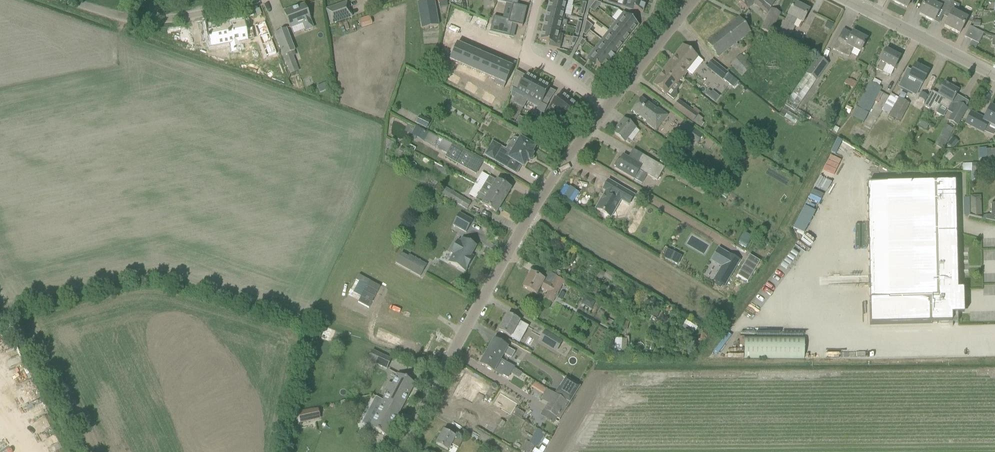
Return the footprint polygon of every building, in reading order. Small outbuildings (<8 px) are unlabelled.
[(437,1),(438,1),(440,8),(448,7),(447,0),(437,0),(437,1)] [(623,6),(643,13),(647,0),(625,0),(623,6)] [(766,14),(771,8),(760,0),(738,0),(737,1),(749,11),(754,5),(760,9),(766,14)] [(934,22),(939,11),(945,13),(945,12),(951,1),(951,0),(927,0),(926,1),(919,14),(934,22)] [(422,28),(438,26),(434,1),(418,4),(422,28)] [(546,11),(564,15),(566,5),(549,1),(546,11)] [(959,6),(951,1),(945,12),(950,15),(944,27),(959,35),(967,19),(957,14),(959,6)] [(331,25),(352,17),(346,2),(325,9),(331,25)] [(802,23),(809,10),(794,3),(784,23),(783,22),(777,34),(788,39),(794,27),(793,26),(796,19),(802,23)] [(522,28),(527,7),(516,5),(512,4),(509,20),(492,16),(488,31),(508,36),(511,25),(522,28)] [(305,32),(313,29),(310,20),(311,20),(305,5),(293,9),(292,8),(283,11),(290,28),(302,23),(305,32)] [(594,13),(597,8),(593,5),(589,9),(594,13)] [(769,34),(780,14),(772,10),(761,30),(769,34)] [(544,20),(561,25),(564,15),(546,11),(544,20)] [(616,22),(632,35),(639,26),(624,13),(616,22)] [(362,28),(372,24),(369,16),(359,19),(362,28)] [(739,18),(707,42),(718,56),(750,32),(739,18)] [(542,30),(559,34),(561,25),(544,20),(542,30)] [(586,21),(584,28),(589,31),(593,26),(586,21)] [(609,32),(625,44),(632,35),(616,22),(609,32)] [(828,22),(826,28),(831,30),(834,25),(828,22)] [(265,24),(255,28),(267,59),(277,55),(265,24)] [(245,26),(227,29),(230,48),(231,55),(241,53),(240,47),(249,45),(248,43),(255,42),(253,33),(247,34),(245,26)] [(969,27),(969,28),(964,37),(978,44),(983,34),(969,27)] [(208,35),(201,36),(202,46),(209,45),(210,51),(230,48),(227,29),(207,32),(208,35)] [(275,33),(283,56),(290,74),(299,71),(292,52),(294,51),(286,29),(275,33)] [(542,30),(539,40),(549,43),(548,47),(560,50),(563,35),(559,34),(542,30)] [(602,41),(618,53),(625,44),(609,32),(602,41)] [(845,56),(849,48),(853,50),(860,53),(866,40),(853,33),(847,43),(839,39),(833,50),(845,56)] [(595,50),(611,62),(618,53),(602,41),(595,50)] [(467,49),(458,45),(451,61),(460,65),(467,49)] [(677,74),(682,78),(698,58),(683,45),(667,66),(668,66),(668,67),(669,68),(677,75),(677,74)] [(467,49),(460,65),(469,69),(476,53),(467,49)] [(588,59),(603,71),(611,62),(595,50),(588,59)] [(883,72),(887,64),(895,67),(900,57),(886,50),(875,70),(883,73),(883,72)] [(485,57),(476,53),(469,69),(478,73),(485,57)] [(751,67),(741,56),(731,65),(741,76),(751,67)] [(487,77),(494,60),(485,57),(478,73),(487,77)] [(817,57),(783,104),(793,111),(802,96),(801,95),(812,79),(816,81),(828,64),(817,57)] [(504,64),(494,60),(487,77),(496,81),(504,64)] [(270,71),(278,67),(275,61),(267,64),(270,71)] [(712,61),(706,68),(722,80),(731,87),(736,81),(727,74),(712,61)] [(496,81),(506,85),(513,68),(504,64),(496,81)] [(915,65),(901,92),(907,96),(911,88),(919,92),(929,72),(915,65)] [(668,67),(653,85),(667,96),(667,95),(673,100),(677,96),(676,91),(674,89),(682,78),(677,74),(677,75),(669,68),(668,67)] [(527,101),(538,81),(526,74),(519,88),(513,85),(510,95),(515,98),(516,95),(527,101)] [(848,79),(845,85),(855,88),(857,82),(848,79)] [(550,100),(544,97),(550,87),(538,81),(527,101),(538,107),(537,109),(543,113),(550,100)] [(882,88),(869,82),(856,108),(869,114),(882,88)] [(944,83),(938,95),(932,92),(924,107),(936,114),(941,105),(948,109),(958,91),(944,83)] [(577,106),(561,93),(545,114),(551,118),(553,116),(563,124),(572,112),(573,113),(578,107),(577,107),(577,106)] [(922,108),(926,100),(928,97),(921,93),(914,104),(922,108)] [(891,94),(882,110),(890,114),(889,116),(900,121),(909,104),(891,94)] [(641,97),(632,110),(646,121),(646,122),(652,126),(656,129),(661,123),(667,115),(658,109),(641,97)] [(673,108),(693,122),(698,126),(703,119),(678,101),(673,108)] [(958,103),(948,121),(958,126),(968,109),(958,103)] [(847,106),(844,112),(849,114),(852,109),(847,106)] [(970,126),(983,133),(988,123),(994,127),(994,109),(990,107),(983,120),(970,113),(965,123),(970,126)] [(431,122),(419,116),(415,124),(426,130),(431,122)] [(923,118),(919,125),(926,129),(930,122),(923,118)] [(624,142),(626,139),(628,137),(630,135),(631,133),(635,128),(624,119),(613,133),(624,142)] [(684,121),(678,129),(697,144),(703,135),(684,121)] [(530,122),(527,128),(535,131),(537,126),(530,122)] [(946,124),(936,143),(945,147),(954,129),(946,124)] [(428,134),(416,127),(411,135),(423,141),(428,134)] [(428,134),(423,141),(432,146),(437,138),(428,134)] [(531,154),(535,148),(531,145),(533,142),(526,138),(524,141),(520,139),(512,153),(493,142),(485,155),(507,168),(512,160),(523,167),(527,160),(529,161),(533,155),(531,154)] [(954,138),(948,144),(953,148),(959,142),(954,138)] [(846,155),(850,143),(837,139),(833,151),(846,155)] [(474,157),(463,151),(462,153),(451,147),(452,145),(443,140),(438,149),(447,155),(445,158),(467,170),(474,157)] [(986,150),(986,156),(991,156),(992,166),(994,166),(994,149),(986,150)] [(616,167),(615,169),(634,180),(639,170),(657,181),(665,168),(642,155),(638,163),(623,155),(619,161),(617,160),(614,166),(616,167)] [(986,164),(973,164),(973,172),(986,172),(986,164)] [(971,172),(971,182),(972,182),(981,175),(981,173),(971,172)] [(482,173),(478,181),(485,184),(483,188),(490,193),(504,201),(511,189),(502,184),(497,181),(489,177),(482,173)] [(629,204),(634,196),(608,180),(603,190),(606,192),(604,194),(595,209),(603,213),(604,218),(609,217),(611,218),(611,217),(616,215),(615,210),(619,203),(622,200),(629,204)] [(955,183),(867,185),(870,325),(958,323),(958,315),(964,314),(963,289),(957,290),(957,287),(956,242),(955,217),(955,183)] [(448,199),(467,210),(471,203),(452,192),(444,187),(440,194),(448,199)] [(496,213),(504,201),(490,193),(483,188),(479,195),(476,201),(483,205),(487,208),(496,213)] [(981,202),(971,203),(971,209),(970,209),(971,216),(981,219),(980,209),(981,209),(981,202)] [(986,220),(994,222),(994,204),(992,204),(992,216),(986,216),(986,220)] [(804,206),(796,229),(808,234),(816,211),(804,206)] [(473,221),(459,214),(453,225),(466,233),(473,221)] [(743,232),(739,240),(747,245),(752,237),(743,232)] [(539,246),(544,249),(546,245),(551,248),(555,241),(546,236),(539,246)] [(459,265),(466,270),(471,261),(469,259),(476,246),(467,242),(462,238),(460,242),(457,240),(450,253),(453,254),(448,263),(457,268),(459,265)] [(666,248),(663,256),(672,260),(676,253),(666,248)] [(718,249),(711,261),(721,267),(713,280),(716,282),(714,285),(720,288),(722,285),(723,286),(739,261),(718,249)] [(994,258),(994,250),(982,251),(982,259),(994,258)] [(579,256),(573,252),(570,258),(576,261),(579,256)] [(398,259),(395,263),(420,277),(423,272),(424,269),(418,266),(420,262),(408,255),(404,263),(398,259)] [(550,273),(546,281),(531,273),(523,287),(536,295),(540,287),(548,292),(545,299),(553,303),(564,281),(550,273)] [(364,309),(374,315),(386,294),(365,283),(362,288),(373,294),(364,309)] [(992,294),(993,290),(988,290),(989,285),(984,285),(983,293),(992,294)] [(585,297),(581,304),(591,310),(595,303),(585,297)] [(627,310),(616,303),(612,308),(623,316),(627,310)] [(656,319),(660,313),(654,310),(650,316),(656,319)] [(510,338),(511,337),(519,341),(524,332),(526,333),(529,327),(519,322),(507,316),(499,331),(510,338)] [(684,325),(696,331),(698,328),(687,321),(684,325)] [(318,345),(322,333),(312,330),(308,342),(318,345)] [(545,332),(539,341),(556,352),(562,342),(545,332)] [(804,337),(744,337),(744,359),(804,359),(804,337)] [(494,340),(487,352),(500,360),(503,354),(511,359),(515,352),(507,348),(507,347),(494,340)] [(386,370),(391,360),(372,351),(365,366),(374,371),(376,365),(386,370)] [(487,352),(480,364),(489,369),(493,372),(501,376),(502,375),(508,378),(514,367),(500,360),(487,352)] [(527,366),(523,374),(538,382),(542,374),(527,366)] [(397,374),(384,400),(383,401),(400,411),(415,384),(397,374)] [(488,388),(466,375),(458,390),(471,399),(472,398),(473,399),(478,391),(484,395),(488,388)] [(566,378),(555,395),(559,397),(566,402),(570,404),(580,387),(566,378)] [(543,396),(546,390),(535,383),(531,389),(543,396)] [(566,402),(559,397),(555,395),(547,390),(541,400),(547,404),(544,410),(560,420),(570,404),(566,402)] [(519,404),(500,393),(495,403),(513,414),(519,404)] [(366,415),(374,419),(369,427),(386,437),(400,411),(383,401),(384,400),(376,396),(366,415)] [(295,424),(320,420),(318,409),(293,414),(295,424)] [(436,444),(444,449),(448,451),(451,444),(458,448),(462,442),(455,438),(443,431),(436,444)] [(529,443),(527,441),(521,451),(523,451),(531,451),(534,446),(529,443)]
